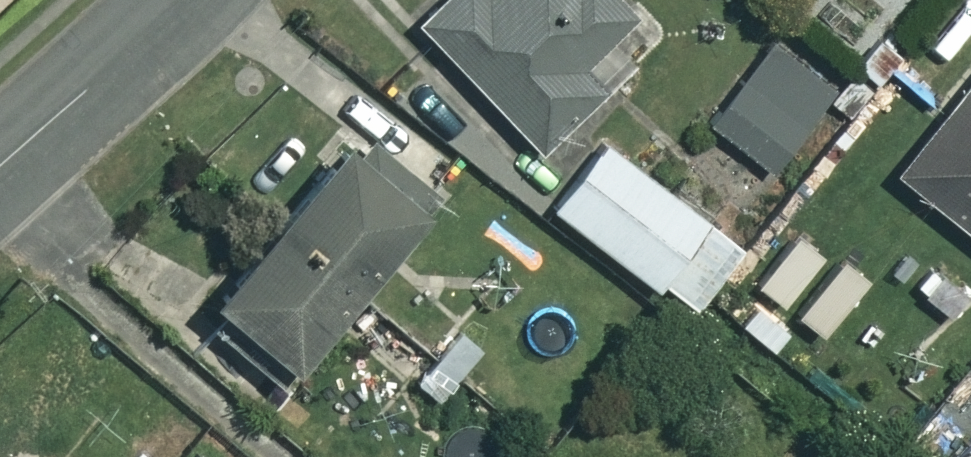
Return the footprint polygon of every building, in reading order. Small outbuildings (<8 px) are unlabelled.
[(616,0),(444,0),(421,21),(535,144),(650,36),(616,0)] [(840,91),(777,37),(708,116),(770,171),(840,91)] [(896,162),(970,231),(970,81),(896,162)] [(355,123),(194,310),(238,347),(225,362),(258,391),(432,189),(355,123)] [(742,244),(601,138),(551,204),(693,310),(742,244)] [(878,212),(845,213),(846,285),(878,285),(878,212)] [(952,261),(918,292),(944,321),(970,297),(970,282),(952,261)] [(107,456),(160,456),(129,431),(107,456)] [(246,446),(236,456),(258,456),(246,446)]
